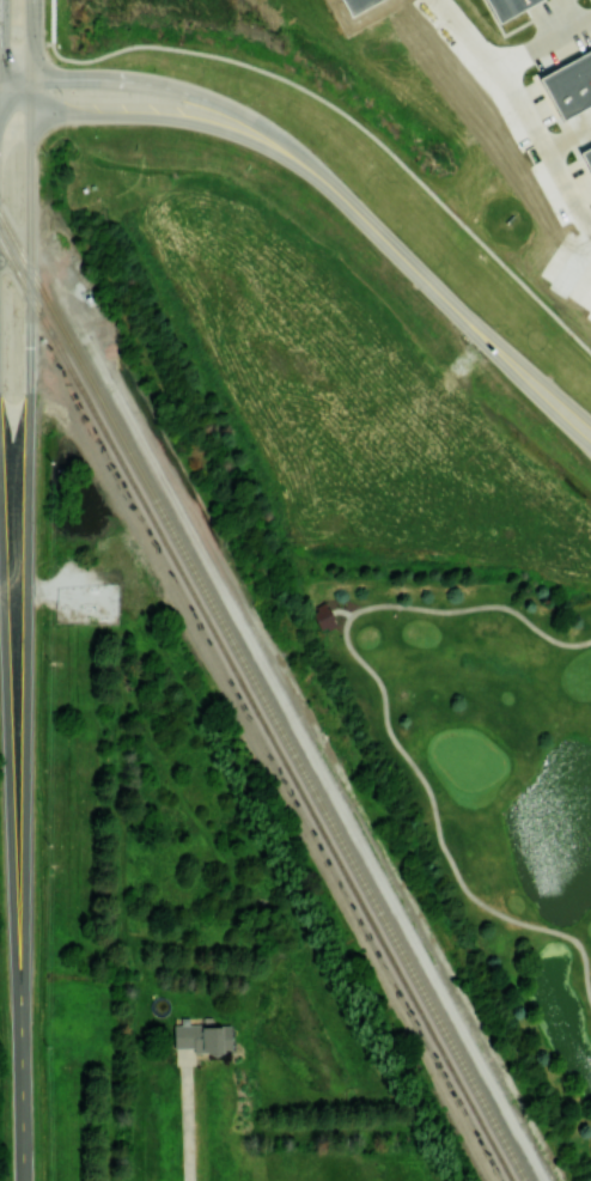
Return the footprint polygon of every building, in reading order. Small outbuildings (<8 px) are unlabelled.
[(354,17),(384,0),(345,0),(354,17)] [(496,25),(541,0),(482,0),(496,25)] [(560,122),(590,105),(590,52),(537,83),(560,122)] [(578,153),(590,146),(590,178),(578,153)] [(309,609),(321,634),(336,628),(329,613),(324,602),(309,609)] [(173,1050),(220,1050),(220,1049),(231,1049),(231,1025),(213,1025),(213,1024),(173,1024),(173,1050)]
